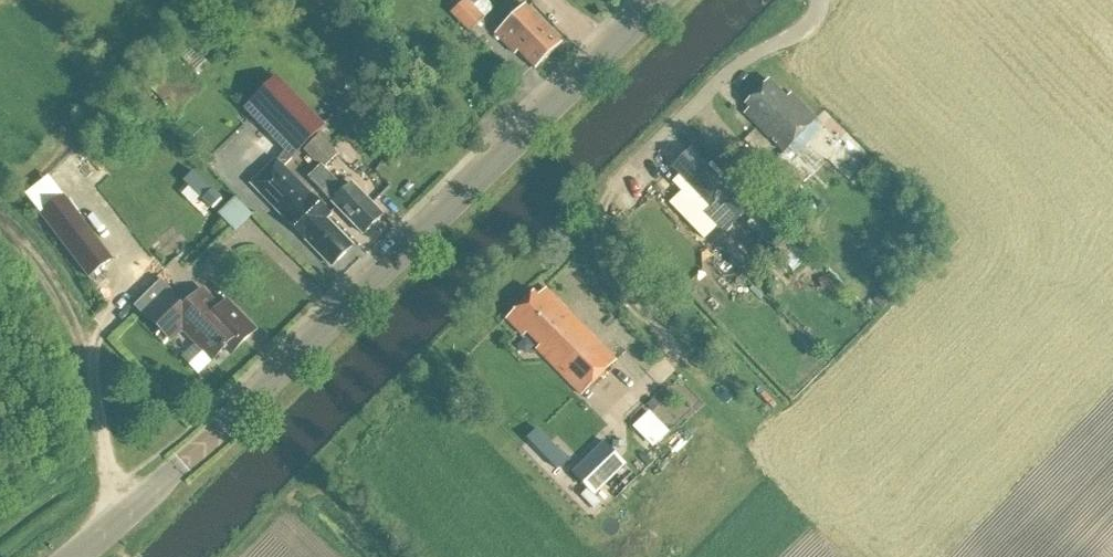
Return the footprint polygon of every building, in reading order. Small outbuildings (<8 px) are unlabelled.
[(470,32),(485,17),(468,0),(465,0),(452,13),(470,32)] [(520,54),(537,72),(563,47),(527,8),(498,35),(517,56),(520,54)] [(147,86),(167,107),(163,110),(175,122),(182,115),(181,114),(183,112),(181,111),(205,88),(176,59),(147,86)] [(278,79),(245,111),(291,159),(324,127),(278,79)] [(789,150),(817,121),(791,95),(787,99),(769,82),(745,106),(749,110),(745,115),(784,154),(789,150)] [(338,155),(320,137),(305,151),(324,169),(338,155)] [(789,199),(813,174),(789,150),(784,154),(769,170),(779,179),(774,184),(789,199)] [(716,229),(742,204),(720,181),(723,177),(713,166),(708,169),(691,151),(672,170),(710,209),(704,215),(716,229)] [(779,179),(769,170),(753,154),(732,176),(758,201),(774,184),(779,179)] [(252,185),(286,221),(305,240),(306,239),(333,267),(353,248),(325,221),(331,216),(312,196),(311,197),(277,161),(252,185)] [(364,236),(383,218),(352,186),(345,192),(321,167),(309,179),(364,236)] [(235,195),(218,213),(235,230),(253,213),(235,195)] [(807,260),(762,212),(747,225),(792,273),(807,260)] [(107,265),(94,248),(76,262),(89,278),(107,265)] [(582,397),(617,362),(546,290),(538,298),(533,294),(506,320),(523,338),(527,334),(540,347),(536,351),(582,397)] [(183,311),(165,293),(143,314),(170,342),(183,329),(213,361),(226,348),(232,355),(255,332),(225,302),(218,309),(202,293),(183,311)] [(653,447),(668,433),(650,413),(635,427),(653,447)] [(593,498),(624,467),(602,445),(571,475),(593,498)]
